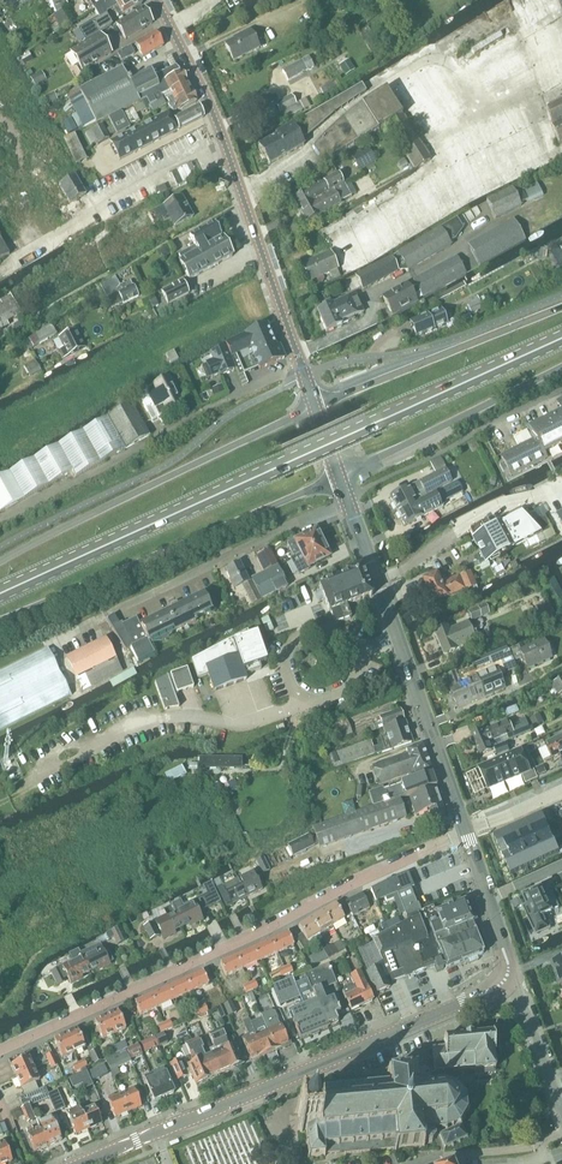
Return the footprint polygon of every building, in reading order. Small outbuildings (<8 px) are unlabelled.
[(70,0),(48,0),(56,12),(68,5),(66,2),(70,0)] [(89,1),(95,11),(95,10),(103,6),(112,0),(91,0),(89,1)] [(95,10),(99,17),(107,12),(114,8),(117,15),(119,18),(123,16),(142,4),(139,0),(112,0),(103,6),(95,10)] [(61,31),(75,23),(67,8),(52,16),(61,31)] [(117,25),(126,39),(153,23),(144,8),(117,25)] [(99,17),(78,29),(85,40),(93,36),(99,32),(112,25),(106,15),(107,12),(99,17)] [(234,61),(259,48),(250,30),(238,36),(238,37),(225,44),(234,61)] [(143,57),(163,46),(156,32),(135,43),(143,57)] [(112,53),(101,35),(72,53),(79,66),(77,67),(82,74),(90,70),(88,67),(112,53)] [(122,61),(135,54),(131,47),(118,53),(122,61)] [(288,80),(313,66),(307,56),(282,70),(288,80)] [(354,69),(348,59),(339,65),(345,75),(354,69)] [(108,118),(121,111),(141,101),(139,96),(177,75),(175,71),(156,81),(150,69),(130,79),(130,78),(128,79),(123,68),(80,90),(81,93),(69,99),(84,127),(95,121),(96,124),(108,118)] [(30,77),(34,86),(46,80),(41,71),(30,77)] [(150,106),(157,103),(163,99),(161,96),(163,95),(169,91),(169,90),(186,81),(182,72),(177,75),(139,96),(141,101),(146,98),(150,106)] [(173,99),(191,90),(186,81),(169,90),(169,91),(163,95),(166,100),(167,99),(169,103),(174,100),(173,99)] [(366,91),(362,84),(296,122),(305,138),(332,114),(336,111),(356,98),(366,91)] [(174,100),(169,103),(168,104),(170,108),(171,108),(173,112),(179,109),(179,110),(196,101),(191,90),(173,99),(174,100)] [(313,149),(323,165),(387,124),(415,169),(430,160),(386,90),(362,105),(342,120),(324,137),(313,149)] [(268,98),(255,105),(259,112),(256,113),(261,124),(278,115),(273,105),(275,104),(280,114),(284,112),(287,118),(302,109),(310,105),(306,98),(298,102),(296,103),(292,95),(279,102),(275,95),(269,98),(268,98)] [(157,103),(160,109),(166,105),(163,99),(157,103)] [(561,141),(561,100),(546,108),(558,143),(561,141)] [(157,103),(150,106),(153,112),(160,109),(157,103)] [(204,116),(198,105),(174,118),(175,119),(171,121),(167,113),(156,119),(165,135),(179,128),(180,129),(204,116)] [(133,109),(123,114),(130,126),(140,121),(133,109)] [(121,111),(108,118),(117,134),(130,127),(122,112),(122,113),(121,111)] [(120,159),(124,157),(165,135),(156,119),(111,143),(120,159)] [(259,146),(269,165),(304,145),(292,124),(275,134),(276,136),(259,146)] [(111,139),(103,125),(85,134),(92,148),(111,139)] [(77,164),(88,159),(75,133),(64,139),(77,164)] [(352,156),(361,171),(376,161),(367,147),(352,156)] [(301,210),(313,202),(312,200),(343,183),(338,173),(294,198),(301,210)] [(78,199),(86,195),(75,175),(59,184),(70,203),(58,210),(61,216),(81,204),(78,199)] [(519,184),(487,201),(495,218),(521,205),(520,203),(542,193),(536,181),(521,189),(519,184)] [(355,193),(353,189),(349,182),(317,200),(324,212),(341,203),(340,201),(355,193)] [(182,195),(148,213),(153,222),(162,217),(164,222),(170,219),(175,227),(193,217),(182,195)] [(313,202),(301,210),(307,222),(324,212),(317,200),(313,202)] [(398,254),(409,271),(451,245),(449,242),(456,238),(463,228),(457,217),(398,253),(391,257),(391,258),(398,254)] [(189,280),(197,275),(232,256),(222,238),(221,238),(220,236),(221,235),(219,232),(220,232),(217,226),(216,226),(214,223),(199,232),(193,235),(198,245),(178,256),(181,261),(180,262),(189,280)] [(525,240),(523,236),(517,224),(470,250),(479,266),(525,240)] [(9,255),(0,239),(0,260),(9,255)] [(329,273),(333,280),(340,277),(337,269),(338,269),(330,251),(301,265),(309,282),(313,280),(316,285),(322,282),(324,278),(323,276),(329,273)] [(391,257),(356,276),(363,290),(398,271),(391,258),(391,257)] [(423,296),(465,273),(458,259),(424,278),(423,275),(414,281),(418,287),(420,292),(423,296)] [(115,276),(101,285),(107,297),(112,307),(123,302),(124,303),(139,296),(133,285),(131,281),(120,285),(115,276)] [(188,293),(182,282),(162,292),(168,304),(188,293)] [(420,292),(418,287),(411,291),(407,284),(383,298),(392,315),(416,301),(413,296),(420,292)] [(20,315),(10,296),(0,301),(2,305),(0,306),(0,330),(8,326),(7,322),(20,315)] [(331,302),(341,325),(348,322),(348,319),(362,312),(355,296),(343,302),(340,298),(331,302)] [(341,325),(331,302),(330,300),(323,303),(325,308),(317,312),(327,332),(341,325)] [(471,313),(483,308),(480,301),(468,306),(471,313)] [(410,323),(412,328),(416,338),(447,325),(441,310),(410,323)] [(244,336),(225,344),(231,357),(243,386),(248,383),(244,374),(259,367),(260,369),(285,358),(280,346),(276,347),(267,325),(243,335),(244,336)] [(31,349),(35,346),(57,334),(52,326),(26,340),(31,349)] [(64,357),(84,347),(76,330),(60,338),(64,348),(60,350),(64,357)] [(235,369),(226,347),(210,353),(213,360),(207,363),(212,377),(219,374),(219,375),(235,369)] [(164,354),(169,364),(170,364),(180,359),(176,350),(175,348),(164,354)] [(40,370),(34,360),(24,366),(30,376),(40,370)] [(159,417),(160,416),(182,405),(168,378),(154,385),(154,386),(145,391),(159,417)] [(210,389),(213,396),(224,392),(221,384),(210,389)] [(125,449),(149,435),(132,404),(107,418),(125,449)] [(499,465),(503,473),(508,471),(511,476),(545,459),(542,453),(561,443),(561,411),(559,413),(529,428),(535,440),(501,457),(504,463),(499,465)] [(71,473),(74,478),(125,449),(107,418),(0,478),(0,512),(71,473)] [(397,512),(427,496),(426,495),(451,482),(445,469),(389,497),(397,512)] [(441,489),(427,496),(397,512),(405,526),(444,506),(440,500),(452,494),(448,486),(441,489)] [(470,529),(470,530),(481,550),(482,552),(477,554),(476,555),(479,566),(481,570),(489,565),(487,562),(498,556),(500,559),(506,555),(505,552),(509,550),(541,533),(542,533),(551,528),(544,515),(532,522),(530,520),(530,521),(529,522),(518,511),(517,511),(504,518),(486,528),(483,523),(482,522),(470,529)] [(298,548),(301,554),(323,543),(316,530),(294,541),(295,542),(290,544),(293,550),(298,548)] [(309,569),(308,567),(329,556),(323,543),(301,554),(291,559),(298,574),(309,569)] [(262,570),(277,563),(270,549),(255,557),(262,570)] [(243,585),(252,604),(274,593),(264,573),(251,579),(252,580),(249,581),(240,564),(225,571),(235,589),(243,585)] [(287,587),(277,566),(264,573),(274,593),(287,587)] [(346,605),(369,597),(371,596),(361,567),(344,574),(345,576),(319,586),(329,612),(330,611),(335,624),(350,618),(346,605)] [(471,572),(462,576),(465,585),(467,588),(475,584),(474,581),(471,572)] [(424,604),(462,588),(458,578),(443,584),(439,575),(424,581),(428,590),(419,594),(424,604)] [(179,607),(176,602),(170,605),(173,610),(140,626),(149,642),(173,630),(175,633),(196,622),(194,620),(211,612),(203,596),(179,607)] [(538,604),(545,618),(554,613),(547,599),(538,604)] [(479,606),(467,611),(471,621),(483,615),(479,606)] [(130,647),(137,662),(154,654),(139,624),(135,618),(130,620),(123,624),(122,623),(118,625),(113,616),(107,619),(126,649),(130,647)] [(267,633),(274,630),(268,617),(262,619),(267,633)] [(455,650),(475,641),(467,623),(447,631),(446,628),(435,633),(444,655),(455,650)] [(261,669),(248,630),(192,660),(198,678),(209,674),(214,691),(247,680),(245,675),(261,669)] [(76,677),(115,658),(105,638),(67,657),(76,677)] [(509,650),(513,662),(523,658),(527,668),(551,658),(544,640),(520,651),(518,646),(509,650)] [(71,695),(59,672),(48,648),(0,672),(0,730),(71,695)] [(513,662),(509,650),(482,661),(495,693),(504,689),(498,676),(516,668),(513,662)] [(495,693),(482,661),(446,676),(451,686),(449,686),(459,708),(483,698),(495,693)] [(168,675),(167,676),(155,682),(165,709),(165,707),(178,705),(179,707),(176,696),(177,693),(194,687),(188,668),(171,674),(171,676),(169,677),(168,675)] [(559,694),(561,692),(561,678),(552,683),(559,694)] [(367,727),(369,733),(375,731),(379,729),(378,725),(381,724),(382,728),(404,720),(400,710),(379,718),(376,719),(377,724),(367,727)] [(530,718),(534,726),(543,721),(539,713),(530,718)] [(509,720),(489,729),(496,745),(516,736),(530,730),(527,723),(521,726),(513,729),(509,720)] [(404,722),(383,729),(385,736),(380,738),(382,744),(374,747),(377,754),(390,750),(411,742),(404,722)] [(286,731),(283,724),(277,726),(279,733),(286,731)] [(498,755),(509,751),(506,744),(497,747),(496,745),(489,729),(483,731),(483,730),(472,735),(480,755),(492,750),(491,749),(495,747),(498,755)] [(545,743),(552,758),(561,754),(561,735),(545,743)] [(329,755),(334,769),(374,755),(369,741),(329,755)] [(408,754),(372,766),(379,785),(415,773),(416,775),(431,770),(422,745),(407,750),(408,754)] [(525,748),(479,768),(488,790),(508,781),(522,775),(526,784),(538,779),(534,770),(530,772),(528,767),(533,765),(526,749),(525,748)] [(436,786),(432,773),(383,790),(382,787),(368,792),(373,806),(383,803),(384,805),(391,802),(399,799),(436,786)] [(433,818),(444,814),(435,789),(410,798),(416,815),(430,810),(433,818)] [(399,799),(391,802),(398,820),(406,817),(399,799)] [(309,834),(287,845),(293,856),(318,843),(320,847),(398,820),(391,802),(384,805),(383,803),(373,806),(313,827),(313,830),(308,832),(309,834)] [(504,859),(511,874),(559,853),(542,816),(494,837),(501,853),(501,854),(502,854),(504,858),(503,858),(503,859),(504,859)] [(553,820),(561,835),(561,816),(553,820)] [(270,870),(263,858),(256,862),(262,874),(270,870)] [(238,880),(247,897),(262,889),(254,872),(238,880)] [(388,881),(370,889),(375,902),(397,893),(407,918),(419,913),(408,884),(411,883),(407,873),(388,881)] [(222,885),(216,888),(225,905),(230,902),(231,905),(247,897),(238,880),(223,888),(222,885)] [(541,889),(523,897),(528,907),(524,908),(536,934),(549,928),(543,915),(551,912),(551,911),(559,907),(552,892),(544,895),(541,889)] [(203,898),(207,906),(220,899),(216,892),(203,898)] [(348,907),(351,913),(353,916),(369,908),(362,894),(345,901),(348,907)] [(194,902),(183,908),(179,900),(171,905),(174,912),(182,927),(194,921),(195,923),(203,919),(194,902)] [(446,968),(476,957),(482,954),(473,931),(466,933),(463,925),(477,920),(469,900),(435,913),(433,905),(419,913),(407,918),(408,920),(372,939),(391,981),(444,961),(446,968)] [(302,933),(295,938),(303,951),(322,940),(321,937),(333,930),(331,927),(344,919),(351,913),(348,907),(339,910),(335,905),(298,927),(302,933)] [(182,927),(174,912),(166,916),(155,922),(163,939),(171,935),(170,933),(182,927)] [(150,940),(159,936),(152,923),(143,927),(150,940)] [(126,941),(120,928),(106,935),(109,940),(114,937),(117,945),(126,941)] [(271,941),(277,953),(294,945),(288,933),(271,941)] [(254,949),(260,961),(277,953),(271,941),(254,949)] [(344,950),(339,942),(329,948),(334,956),(344,950)] [(107,950),(104,952),(102,947),(96,950),(95,947),(81,954),(84,959),(90,972),(101,966),(102,968),(110,964),(109,963),(113,961),(107,950)] [(334,956),(329,948),(319,953),(324,962),(334,956)] [(90,972),(84,959),(81,954),(79,949),(69,954),(70,957),(72,956),(74,961),(59,969),(59,967),(58,967),(59,969),(64,979),(67,977),(71,984),(78,980),(77,978),(90,972)] [(237,956),(243,968),(260,961),(254,949),(237,956)] [(309,959),(314,968),(324,962),(319,953),(309,959)] [(243,968),(237,956),(220,964),(226,976),(243,968)] [(552,962),(560,986),(561,985),(561,959),(552,962)] [(293,972),(290,965),(284,968),(287,975),(293,972)] [(303,1006),(314,1033),(327,1027),(337,1022),(334,1016),(339,1014),(333,999),(325,1002),(320,989),(335,983),(328,966),(304,976),(306,979),(295,984),(294,984),(303,1006)] [(389,988),(386,982),(379,967),(366,973),(375,994),(389,988)] [(278,971),(281,977),(287,975),(284,968),(278,971)] [(58,985),(65,981),(64,979),(59,969),(52,972),(58,985)] [(186,980),(191,992),(208,984),(203,972),(186,980)] [(350,1011),(372,1001),(360,974),(350,978),(352,982),(354,987),(350,989),(342,992),(350,1011)] [(300,998),(294,984),(295,984),(293,979),(292,977),(272,986),(280,1006),(281,1005),(280,1003),(285,1001),(286,1003),(300,998)] [(169,988),(174,1000),(191,992),(186,980),(169,988)] [(258,989),(254,981),(249,984),(252,991),(258,989)] [(243,986),(246,994),(252,991),(249,984),(243,986)] [(152,995),(157,1007),(174,1000),(169,988),(152,995)] [(265,989),(258,991),(261,999),(268,996),(265,989)] [(157,1007),(152,995),(135,1003),(140,1015),(157,1007)] [(236,1013),(231,1002),(223,1006),(228,1017),(236,1013)] [(208,1012),(205,1004),(200,1007),(203,1014),(208,1012)] [(215,1009),(220,1020),(228,1017),(223,1006),(215,1009)] [(303,1006),(289,1011),(293,1020),(292,1020),(300,1038),(314,1033),(303,1006)] [(194,1010),(197,1017),(203,1014),(200,1007),(194,1010)] [(273,1010),(261,1015),(262,1019),(275,1049),(288,1044),(280,1026),(273,1010)] [(106,1016),(114,1034),(126,1029),(118,1011),(106,1016)] [(114,1034),(106,1016),(95,1022),(103,1039),(114,1034)] [(262,1019),(251,1024),(254,1032),(253,1032),(253,1035),(256,1033),(257,1036),(256,1036),(263,1054),(275,1049),(262,1019)] [(173,1027),(170,1020),(164,1023),(167,1030),(173,1027)] [(251,1059),(263,1054),(256,1036),(257,1036),(256,1033),(253,1035),(253,1032),(254,1032),(251,1024),(249,1020),(243,1022),(248,1035),(242,1038),(251,1059)] [(158,1025),(161,1032),(167,1030),(164,1023),(158,1025)] [(215,1032),(231,1069),(243,1064),(234,1045),(229,1047),(221,1029),(215,1032)] [(65,1035),(73,1052),(85,1047),(77,1030),(65,1035)] [(215,1032),(208,1034),(214,1047),(208,1049),(219,1074),(221,1073),(231,1069),(215,1032)] [(158,1047),(166,1043),(162,1034),(154,1038),(158,1047)] [(73,1052),(65,1035),(54,1040),(62,1058),(73,1052)] [(324,1155),(324,1154),(344,1152),(344,1154),(396,1149),(396,1148),(423,1145),(423,1144),(431,1143),(438,1134),(444,1149),(466,1139),(461,1126),(459,1125),(466,1111),(465,1097),(455,1086),(454,1086),(452,1072),(474,1070),(474,1072),(495,1070),(493,1056),(494,1056),(492,1035),(444,1040),(444,1048),(432,1049),(434,1073),(424,1074),(424,1073),(415,1074),(415,1072),(389,1075),(390,1084),(310,1092),(306,1098),(305,1110),(298,1111),(300,1131),(306,1130),(308,1157),(324,1155)] [(141,1044),(145,1053),(158,1047),(154,1038),(141,1044)] [(188,1038),(183,1040),(185,1044),(185,1045),(186,1044),(188,1049),(194,1064),(188,1066),(196,1084),(208,1079),(194,1047),(192,1042),(190,1042),(188,1038)] [(198,1039),(192,1042),(194,1047),(208,1079),(219,1074),(208,1049),(203,1051),(200,1044),(198,1039)] [(128,1048),(125,1041),(119,1044),(122,1050),(128,1048)] [(112,1047),(116,1053),(122,1050),(119,1044),(112,1047)] [(131,1058),(143,1053),(139,1044),(127,1049),(131,1058)] [(89,1053),(95,1064),(102,1060),(97,1049),(89,1053)] [(49,1062),(55,1059),(52,1053),(46,1056),(49,1062)] [(128,1054),(108,1062),(114,1078),(120,1075),(117,1067),(131,1061),(128,1054)] [(16,1077),(34,1069),(29,1057),(11,1065),(16,1077)] [(55,1059),(49,1062),(52,1068),(57,1065),(55,1059)] [(88,1068),(84,1060),(78,1063),(82,1071),(88,1068)] [(177,1080),(178,1080),(186,1076),(180,1061),(171,1065),(177,1080)] [(73,1066),(77,1073),(82,1071),(78,1063),(73,1066)] [(103,1065),(89,1072),(93,1079),(107,1073),(103,1065)] [(154,1072),(164,1097),(174,1093),(163,1068),(154,1072)] [(34,1069),(16,1077),(22,1088),(39,1080),(34,1069)] [(87,1071),(69,1078),(73,1087),(82,1084),(84,1089),(93,1086),(87,1071)] [(164,1097),(154,1072),(144,1077),(154,1101),(164,1097)] [(49,1097),(48,1095),(45,1088),(20,1098),(24,1108),(31,1105),(49,1097)] [(121,1094),(128,1112),(141,1106),(134,1089),(121,1094)] [(48,1095),(49,1097),(55,1112),(64,1108),(57,1091),(48,1095)] [(128,1112),(121,1094),(108,1100),(115,1117),(128,1112)] [(31,1105),(24,1108),(30,1122),(37,1119),(31,1105)] [(81,1111),(88,1129),(102,1123),(94,1106),(81,1111)] [(88,1129),(81,1111),(79,1107),(66,1112),(75,1134),(88,1129)] [(52,1118),(38,1124),(40,1128),(48,1146),(61,1140),(52,1118)] [(48,1146),(40,1128),(27,1134),(34,1152),(48,1146)] [(12,1161),(5,1143),(0,1145),(0,1163),(4,1163),(12,1161)]
